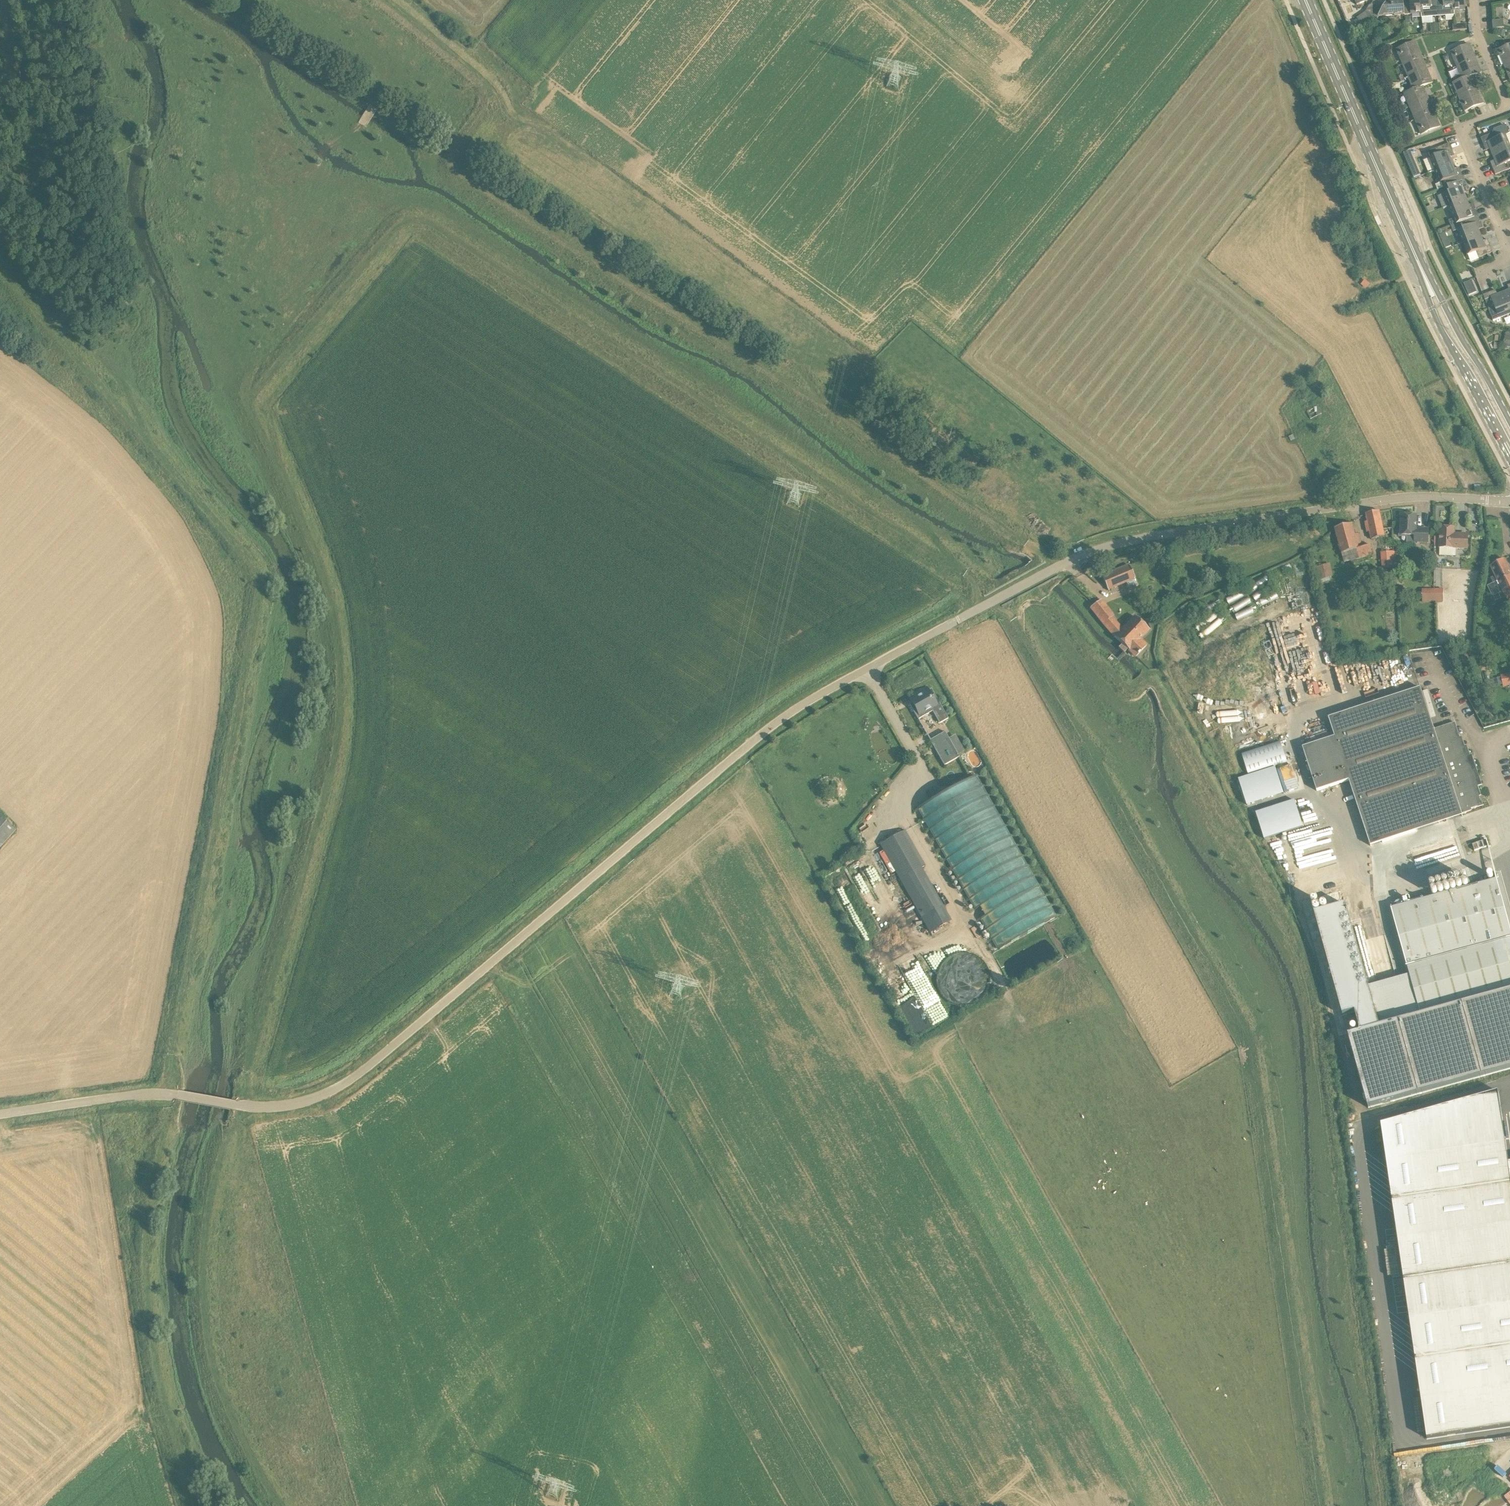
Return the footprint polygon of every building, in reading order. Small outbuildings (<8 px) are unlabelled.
[(1372,16),(1382,0),(1374,0),(1371,5),(1370,5),(1366,12),(1372,16)] [(1405,14),(1404,1),(1404,0),(1393,0),(1393,1),(1389,0),(1382,0),(1372,16),(1378,19),(1378,17),(1405,15),(1405,14)] [(1424,14),(1423,0),(1410,0),(1404,1),(1405,14),(1411,14),(1411,15),(1424,14)] [(1424,14),(1424,17),(1438,16),(1437,0),(1423,0),(1424,14)] [(1452,0),(1437,0),(1438,16),(1453,15),(1452,0)] [(1455,24),(1453,24),(1453,31),(1467,30),(1467,23),(1462,24),(1461,11),(1465,10),(1465,0),(1452,0),(1453,15),(1456,15),(1457,24),(1455,24)] [(1368,23),(1372,16),(1366,12),(1357,18),(1363,26),(1368,23)] [(1504,20),(1493,21),(1493,22),(1494,29),(1505,28),(1504,21),(1504,20)] [(1505,38),(1507,30),(1500,29),(1498,36),(1505,38)] [(1403,63),(1422,55),(1416,41),(1397,49),(1403,63)] [(1457,67),(1476,59),(1470,44),(1451,52),(1457,67)] [(1509,62),(1509,46),(1498,51),(1504,65),(1509,62)] [(1427,69),(1422,55),(1403,63),(1408,77),(1427,69)] [(1482,72),(1476,59),(1457,67),(1462,79),(1463,80),(1473,76),(1482,72)] [(1408,77),(1413,89),(1414,91),(1424,87),(1433,83),(1427,69),(1408,77)] [(1478,90),(1473,76),(1463,80),(1462,79),(1453,83),(1459,98),(1478,90)] [(1410,108),(1429,100),(1424,87),(1414,91),(1413,89),(1404,93),(1410,108)] [(1465,111),(1484,103),(1478,90),(1459,98),(1465,111)] [(1435,114),(1429,100),(1410,108),(1416,121),(1435,114)] [(1421,135),(1441,127),(1435,114),(1416,121),(1421,135)] [(1490,149),(1492,155),(1509,148),(1509,133),(1509,134),(1506,125),(1495,129),(1496,131),(1481,138),(1486,150),(1490,149)] [(1419,153),(1439,146),(1437,140),(1417,147),(1419,153)] [(1453,163),(1451,157),(1455,156),(1450,143),(1436,149),(1438,155),(1429,158),(1434,170),(1453,163)] [(1492,155),(1494,160),(1490,162),(1495,175),(1509,169),(1509,148),(1492,155)] [(1410,151),(1404,153),(1414,178),(1421,175),(1410,151)] [(1460,167),(1455,169),(1453,163),(1434,170),(1439,183),(1442,182),(1444,188),(1464,179),(1460,167)] [(1444,209),(1449,207),(1467,199),(1465,193),(1469,192),(1464,179),(1444,188),(1446,193),(1439,196),(1444,209)] [(1456,224),(1458,223),(1479,215),(1474,203),(1470,205),(1467,199),(1449,207),(1456,224)] [(1458,230),(1462,242),(1481,235),(1479,229),(1484,228),(1479,215),(1458,223),(1460,229),(1458,230)] [(1488,240),(1484,241),(1481,235),(1462,242),(1468,255),(1477,252),(1479,258),(1493,252),(1488,240)] [(1443,242),(1445,249),(1451,246),(1449,240),(1443,242)] [(1467,291),(1469,296),(1477,292),(1475,287),(1472,281),(1464,284),(1467,291)] [(1483,295),(1493,320),(1509,314),(1509,308),(1504,292),(1498,294),(1496,290),(1483,295)] [(1380,511),(1366,513),(1368,521),(1365,522),(1367,532),(1370,531),(1372,539),(1385,537),(1382,525),(1383,524),(1382,517),(1381,517),(1380,511)] [(1417,516),(1402,515),(1401,535),(1415,536),(1414,542),(1428,542),(1429,529),(1416,529),(1417,516)] [(1342,554),(1345,563),(1373,555),(1370,545),(1359,549),(1352,524),(1335,529),(1342,554)] [(1441,528),(1440,548),(1467,549),(1468,535),(1455,535),(1455,529),(1441,528)] [(1397,568),(1396,551),(1381,552),(1382,570),(1397,568)] [(1504,559),(1491,566),(1506,596),(1506,597),(1509,604),(1509,571),(1504,559)] [(1313,568),(1316,582),(1333,577),(1331,563),(1313,568)] [(1109,591),(1135,579),(1129,565),(1102,576),(1109,591)] [(1422,603),(1434,603),(1434,589),(1422,589),(1422,603)] [(1444,589),(1434,589),(1434,603),(1444,602),(1444,589)] [(1091,608),(1106,630),(1135,658),(1147,645),(1141,639),(1149,630),(1134,616),(1122,628),(1112,617),(1114,615),(1102,600),(1091,608)] [(1501,675),(1503,687),(1509,686),(1509,673),(1501,675)] [(939,724),(942,722),(947,719),(931,689),(928,691),(926,687),(914,694),(918,700),(908,705),(917,720),(918,720),(932,712),(939,724)] [(1460,737),(1455,723),(1435,729),(1421,688),(1329,718),(1335,737),(1303,748),(1317,791),(1349,780),(1371,846),(1463,816),(1462,814),(1472,811),(1471,809),(1478,807),(1483,806),(1482,801),(1481,801),(1480,797),(1482,796),(1478,787),(1482,785),(1472,754),(1470,755),(1467,746),(1465,746),(1462,737),(1460,737)] [(929,740),(943,766),(958,758),(944,732),(929,741),(929,740)] [(1242,755),(1249,775),(1288,763),(1281,742),(1242,755)] [(975,776),(917,809),(975,911),(979,908),(985,918),(980,921),(997,951),(1056,918),(975,776)] [(1300,800),(1260,810),(1266,837),(1307,828),(1300,800)] [(16,831),(0,816),(0,848),(16,831)] [(906,831),(883,844),(931,934),(954,921),(906,831)] [(1475,851),(1489,846),(1487,840),(1473,844),(1475,851)] [(1420,1014),(1509,990),(1509,929),(1497,879),(1391,908),(1407,966),(1420,1014)] [(1380,1026),(1369,986),(1347,905),(1315,913),(1343,1016),(1355,1012),(1361,1032),(1348,1036),(1369,1108),(1509,1069),(1509,992),(1380,1026)] [(944,998),(951,1003),(959,1005),(967,1005),(975,1002),(982,997),(986,990),(989,982),(988,973),(986,966),(980,959),(973,954),(965,952),(957,952),(949,955),(942,960),(938,967),(935,975),(936,984),(939,992),(944,998)] [(1379,1125),(1401,1280),(1509,1264),(1509,1170),(1509,1163),(1497,1092),(1379,1125)] [(1401,1280),(1424,1439),(1509,1427),(1509,1264),(1401,1280)] [(1453,1481),(1457,1486),(1431,1505),(1461,1505),(1462,1505),(1492,1505),(1497,1500),(1468,1479),(1464,1473),(1453,1481)]
